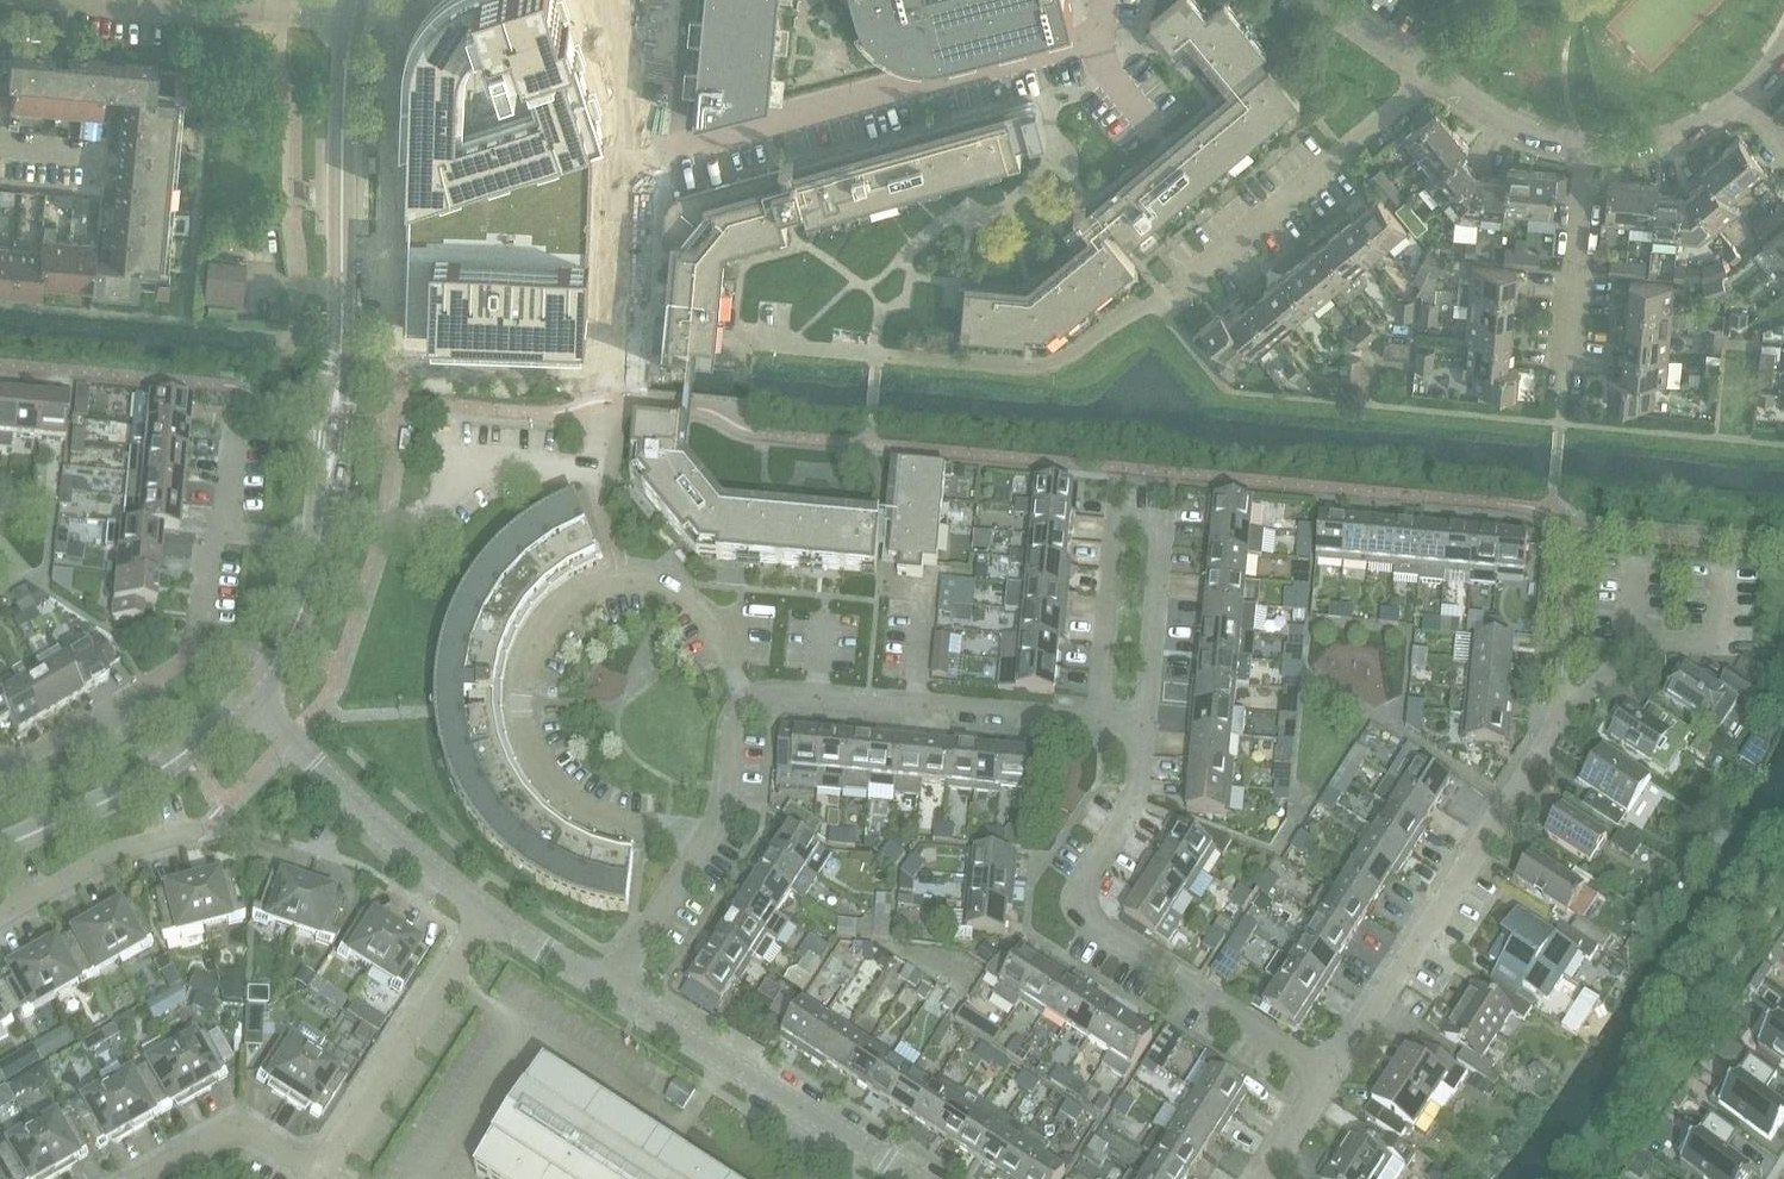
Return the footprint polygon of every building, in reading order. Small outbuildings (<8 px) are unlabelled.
[(405,329),(409,329),(409,324),(534,328),(533,334),(588,336),(595,137),(602,135),(593,107),(557,0),(449,0),(441,6),(426,26),(418,46),(414,64),(413,79),(411,143),(405,329)] [(696,64),(694,83),(691,83),(687,117),(772,95),(771,92),(1047,20),(1048,24),(1074,17),(1070,0),(702,0),(696,64)] [(1173,50),(1190,36),(1230,84),(1267,52),(1225,2),(1208,16),(1194,0),(1178,0),(1151,23),(1173,50)] [(10,54),(8,80),(13,81),(11,106),(103,114),(105,89),(125,91),(109,259),(109,261),(108,261),(106,286),(106,288),(137,291),(137,287),(168,289),(169,273),(139,271),(140,265),(164,267),(180,95),(156,93),(157,87),(186,90),(187,75),(157,72),(157,67),(68,59),(67,62),(56,61),(56,58),(10,54)] [(1098,208),(1129,245),(1237,155),(1300,103),(1270,66),(1207,118),(1098,208)] [(11,106),(13,81),(8,80),(0,80),(0,105),(11,106)] [(1780,105),(1781,106),(1774,112),(1783,123),(1783,122),(1783,102),(1780,105)] [(1402,139),(1418,159),(1420,158),(1453,130),(1437,110),(1436,111),(1430,104),(1417,115),(1423,122),(1402,139)] [(1052,106),(1029,113),(1035,136),(1041,133),(1044,131),(1047,129),(1051,122),(1052,117),(1053,111),(1052,110),(1052,106)] [(1023,158),(1020,148),(1009,111),(796,171),(794,163),(781,166),(791,207),(791,206),(803,203),(808,218),(1023,158)] [(1420,158),(1418,159),(1432,177),(1433,177),(1460,155),(1460,156),(1469,149),(1453,130),(1420,158)] [(1721,154),(1750,189),(1769,174),(1740,138),(1721,154)] [(1701,170),(1708,180),(1709,179),(1732,205),(1750,189),(1721,154),(1701,170)] [(1424,184),(1440,204),(1475,175),(1460,156),(1460,155),(1433,177),(1432,177),(1424,184)] [(1382,168),(1371,177),(1377,185),(1381,190),(1392,181),(1382,168)] [(1507,181),(1505,215),(1529,217),(1533,172),(1508,169),(1507,181)] [(1533,172),(1529,217),(1553,220),(1556,192),(1565,193),(1567,176),(1557,176),(1558,174),(1533,172)] [(1475,175),(1440,204),(1455,222),(1453,240),(1461,241),(1467,241),(1477,242),(1479,224),(1484,179),(1478,178),(1475,175)] [(1484,179),(1479,224),(1504,226),(1505,215),(1507,181),(1484,179)] [(1605,225),(1631,227),(1635,181),(1609,179),(1605,225)] [(1719,228),(1720,229),(1739,214),(1732,205),(1709,179),(1708,180),(1691,194),(1719,228)] [(1392,181),(1381,190),(1389,199),(1394,205),(1405,196),(1400,190),(1392,181)] [(1635,181),(1631,227),(1654,229),(1658,195),(1659,183),(1635,181)] [(669,338),(717,343),(719,332),(720,307),(723,282),(724,265),(726,247),(782,232),(788,230),(775,185),(681,211),(679,240),(663,239),(663,242),(671,243),(678,243),(669,338)] [(14,202),(15,190),(15,189),(0,188),(0,201),(14,202)] [(1682,197),(1678,243),(1701,245),(1701,244),(1720,229),(1719,228),(1691,194),(1686,197),(1682,197)] [(1654,229),(1653,240),(1678,243),(1682,197),(1658,195),(1654,229)] [(76,196),(74,211),(90,212),(90,208),(91,204),(91,199),(91,197),(76,196)] [(1379,197),(1360,213),(1389,249),(1409,233),(1389,210),(1379,197)] [(1414,211),(1406,200),(1396,208),(1404,219),(1414,211)] [(1771,214),(1780,225),(1783,222),(1783,205),(1783,204),(1771,214)] [(1085,207),(1074,217),(1089,236),(1101,226),(1091,214),(1085,207)] [(1360,213),(1341,228),(1370,265),(1389,249),(1360,213)] [(1771,214),(1756,227),(1764,237),(1765,238),(1780,225),(1771,214)] [(1410,228),(1417,237),(1430,226),(1423,218),(1410,228)] [(46,225),(45,238),(56,239),(57,226),(46,225)] [(1341,228),(1323,244),(1351,280),(1361,291),(1368,285),(1368,281),(1361,272),(1370,265),(1341,228)] [(1762,248),(1779,267),(1780,266),(1783,262),(1783,230),(1762,248)] [(964,306),(963,314),(961,335),(1046,343),(1061,330),(1136,268),(1105,231),(1031,293),(966,287),(964,306)] [(45,253),(42,280),(67,283),(69,244),(46,241),(45,253)] [(1476,258),(1477,242),(1467,241),(1466,247),(1465,257),(1476,258)] [(69,244),(67,283),(91,285),(94,263),(95,263),(95,260),(94,259),(94,258),(95,246),(69,244)] [(1323,244),(1304,260),(1333,296),(1343,288),(1350,297),(1354,297),(1361,291),(1351,280),(1323,244)] [(1724,252),(1735,264),(1743,257),(1732,244),(1724,252)] [(15,289),(19,250),(0,249),(0,287),(15,289)] [(1420,266),(1430,271),(1431,269),(1438,254),(1429,249),(1420,266)] [(19,250),(15,289),(41,291),(42,282),(42,280),(45,253),(42,252),(19,250)] [(1506,251),(1504,264),(1525,266),(1526,253),(1506,251)] [(1526,253),(1525,266),(1529,266),(1540,267),(1540,266),(1541,254),(1526,253)] [(1431,269),(1430,271),(1439,275),(1448,259),(1438,254),(1431,269)] [(208,259),(204,303),(209,303),(207,316),(236,319),(237,306),(242,306),(246,263),(208,259)] [(1703,262),(1703,266),(1705,267),(1704,281),(1730,272),(1724,259),(1703,262)] [(1304,260),(1285,275),(1314,311),(1333,296),(1304,260)] [(1610,260),(1609,274),(1620,275),(1627,276),(1628,262),(1610,260)] [(1628,262),(1627,276),(1646,277),(1647,263),(1628,262)] [(1650,277),(1670,279),(1671,265),(1651,263),(1650,277)] [(1461,280),(1460,291),(1515,296),(1517,271),(1504,270),(1472,267),(1471,279),(1463,279),(1461,280)] [(1285,275),(1266,291),(1295,327),(1314,311),(1285,275)] [(1719,296),(1720,297),(1728,294),(1723,277),(1713,279),(1719,296)] [(1708,300),(1720,297),(1719,296),(1713,279),(1702,283),(1708,300)] [(1631,282),(1628,307),(1674,311),(1677,286),(1645,283),(1631,282)] [(1266,291),(1248,306),(1277,342),(1295,327),(1266,291)] [(1460,291),(1460,300),(1461,302),(1469,303),(1467,317),(1512,320),(1515,296),(1460,291)] [(1397,299),(1396,309),(1414,311),(1415,301),(1397,299)] [(1423,301),(1422,312),(1439,314),(1440,303),(1423,301)] [(1230,321),(1229,322),(1243,340),(1251,349),(1250,349),(1257,358),(1258,358),(1277,342),(1248,306),(1230,321)] [(280,317),(281,307),(271,307),(271,316),(280,317)] [(1628,307),(1626,330),(1672,335),(1673,323),(1687,324),(1689,312),(1674,311),(1628,307)] [(1395,320),(1413,321),(1414,311),(1396,309),(1395,320)] [(1203,329),(1194,336),(1214,360),(1226,375),(1235,367),(1233,364),(1250,349),(1251,349),(1243,340),(1229,322),(1230,321),(1222,312),(1202,329),(1203,329)] [(1422,312),(1421,321),(1438,323),(1439,314),(1422,312)] [(1731,312),(1730,323),(1748,324),(1749,314),(1731,312)] [(1467,317),(1465,341),(1510,344),(1512,320),(1467,317)] [(1357,327),(1369,342),(1379,334),(1367,320),(1357,327)] [(1350,332),(1362,347),(1369,342),(1357,327),(1350,332)] [(1706,327),(1705,338),(1723,339),(1724,329),(1706,327)] [(1626,330),(1624,353),(1670,357),(1672,335),(1626,330)] [(1409,359),(1411,345),(1411,336),(1393,334),(1392,344),(1385,343),(1383,357),(1409,359)] [(1704,349),(1722,350),(1723,339),(1705,338),(1704,349)] [(1465,341),(1463,366),(1464,366),(1474,367),(1474,366),(1474,365),(1508,368),(1510,344),(1465,341)] [(653,350),(651,363),(653,363),(684,366),(690,367),(691,353),(675,352),(676,348),(668,348),(665,347),(665,351),(653,350)] [(1417,350),(1416,360),(1434,362),(1435,351),(1417,350)] [(1761,351),(1760,367),(1774,369),(1776,352),(1761,351)] [(1624,353),(1622,379),(1656,382),(1668,383),(1682,384),(1684,358),(1670,357),(1624,353)] [(1343,358),(1343,368),(1361,369),(1362,359),(1343,358)] [(1310,382),(1292,359),(1283,367),(1301,389),(1310,382)] [(1416,360),(1415,370),(1433,372),(1434,362),(1416,360)] [(1464,366),(1463,376),(1473,377),(1472,391),(1479,392),(1478,400),(1504,402),(1505,394),(1517,395),(1519,369),(1508,368),(1474,365),(1474,366),(1474,367),(1464,366)] [(1760,367),(1758,384),(1773,386),(1774,369),(1760,367)] [(1342,379),(1360,380),(1361,369),(1343,368),(1342,379)] [(1703,376),(1702,386),(1719,388),(1720,378),(1703,376)] [(1611,378),(1608,403),(1654,408),(1656,384),(1668,385),(1668,383),(1656,382),(1622,379),(1611,378)] [(1701,396),(1718,398),(1719,388),(1702,386),(1701,396)] [(76,406),(75,418),(87,419),(88,419),(91,389),(91,388),(78,387),(77,388),(76,406)] [(1758,392),(1757,402),(1774,404),(1776,393),(1758,392)] [(14,437),(17,405),(17,397),(0,395),(0,435),(14,437)] [(17,405),(14,437),(40,439),(43,399),(17,397),(17,405)] [(136,398),(134,424),(189,429),(192,403),(136,398)] [(40,439),(39,443),(65,445),(70,402),(43,399),(40,439)] [(134,424),(131,450),(187,455),(189,429),(134,424)] [(632,477),(668,522),(697,558),(877,574),(880,527),(723,512),(681,461),(685,428),(636,424),(632,477)] [(73,432),(72,444),(84,445),(86,433),(73,432)] [(71,457),(83,458),(84,445),(72,444),(71,457)] [(131,450),(129,475),(185,480),(187,455),(131,450)] [(899,576),(913,578),(923,579),(924,565),(938,566),(947,470),(899,466),(890,562),(900,563),(899,576)] [(129,475),(127,500),(182,506),(185,480),(129,475)] [(62,482),(60,495),(72,496),(73,484),(62,482)] [(1024,516),(1024,519),(1034,520),(1035,512),(1072,515),(1076,515),(1079,488),(1037,484),(1035,505),(1025,504),(1024,516)] [(21,491),(20,503),(34,504),(35,492),(21,491)] [(35,492),(34,504),(45,505),(46,493),(35,492)] [(71,508),(72,496),(60,495),(59,507),(71,508)] [(127,500),(124,526),(138,528),(138,529),(163,531),(180,533),(182,506),(127,500)] [(1016,503),(1015,516),(1024,516),(1025,504),(1025,502),(1017,501),(1016,503)] [(1212,501),(1209,529),(1214,529),(1214,528),(1233,529),(1252,531),(1254,504),(1212,501)] [(570,570),(573,577),(599,565),(577,505),(574,506),(560,512),(547,519),(545,519),(533,527),(521,536),(509,546),(495,559),(481,576),(469,593),(461,606),(455,621),(449,637),(444,654),(440,669),(438,686),(438,701),(482,701),(491,700),(494,700),(494,690),(503,690),(503,688),(495,687),(500,660),(508,662),(508,660),(501,659),(511,633),(518,637),(519,636),(512,632),(527,609),(533,613),(534,612),(528,608),(546,588),(551,594),(552,592),(547,587),(570,570)] [(1034,520),(1032,537),(1063,540),(1069,540),(1072,516),(1072,515),(1035,512),(1034,520)] [(1321,515),(1317,561),(1344,563),(1348,522),(1348,517),(1321,515)] [(1348,522),(1344,563),(1370,566),(1374,520),(1350,518),(1348,517),(1348,522)] [(1374,520),(1370,566),(1396,568),(1397,549),(1399,522),(1374,520)] [(1395,570),(1394,578),(1420,581),(1425,524),(1399,522),(1397,549),(1396,569),(1395,570)] [(1420,581),(1420,583),(1446,585),(1446,576),(1447,575),(1447,574),(1447,573),(1451,527),(1425,524),(1420,581)] [(107,552),(119,552),(160,556),(163,531),(138,529),(138,528),(124,526),(121,526),(109,525),(107,552)] [(1300,535),(1299,545),(1313,546),(1314,537),(1314,536),(1315,527),(1314,527),(1300,526),(1300,535)] [(1451,527),(1447,573),(1472,575),(1477,529),(1451,527)] [(1214,529),(1211,553),(1250,557),(1264,558),(1266,532),(1252,531),(1233,529),(1214,528),(1214,529)] [(1472,577),(1472,585),(1497,587),(1498,582),(1498,580),(1498,578),(1498,577),(1500,557),(1502,537),(1502,531),(1501,531),(1477,529),(1472,575),(1472,577)] [(1500,557),(1498,577),(1524,580),(1525,571),(1528,534),(1502,531),(1502,537),(1500,557)] [(57,534),(56,547),(67,548),(69,535),(57,534)] [(1019,568),(1019,570),(1029,571),(1030,563),(1067,566),(1067,564),(1069,540),(1063,540),(1032,537),(1031,557),(1020,556),(1019,568)] [(56,547),(55,558),(66,560),(67,548),(56,547)] [(119,552),(116,578),(117,578),(158,581),(160,556),(119,552)] [(1011,563),(1010,567),(1019,568),(1020,556),(1020,554),(1012,553),(1012,555),(1011,561),(1011,563)] [(1211,553),(1209,579),(1246,582),(1247,582),(1250,557),(1211,553)] [(1028,587),(1028,588),(1069,592),(1072,565),(1067,564),(1067,566),(1030,563),(1029,571),(1028,587)] [(1296,566),(1295,577),(1295,587),(1309,588),(1311,568),(1296,566)] [(54,572),(52,585),(70,597),(72,574),(54,572)] [(155,609),(158,581),(117,578),(116,578),(113,620),(143,622),(144,608),(155,609)] [(1209,579),(1207,604),(1245,608),(1247,582),(1246,582),(1209,579)] [(29,586),(25,589),(30,598),(30,599),(32,602),(35,607),(50,599),(44,595),(29,586)] [(1294,597),(1308,598),(1309,588),(1295,587),(1294,597)] [(1023,588),(1020,613),(1025,614),(1067,618),(1069,592),(1028,588),(1028,589),(1023,588)] [(19,607),(30,601),(25,590),(13,596),(19,607)] [(941,596),(940,606),(955,607),(956,598),(941,596)] [(1207,604),(1204,630),(1243,634),(1245,608),(1207,604)] [(940,606),(939,615),(954,616),(955,607),(940,606)] [(1330,606),(1329,621),(1339,622),(1340,607),(1330,606)] [(1340,607),(1339,622),(1353,623),(1354,608),(1340,607)] [(17,608),(9,613),(12,617),(19,630),(27,626),(30,624),(41,618),(35,608),(24,615),(22,616),(17,608)] [(1381,610),(1380,625),(1390,626),(1392,611),(1381,610)] [(1392,611),(1390,626),(1400,627),(1401,612),(1392,611)] [(1294,613),(1293,620),(1305,621),(1306,614),(1306,613),(1294,612),(1294,613)] [(1019,613),(1016,638),(1018,639),(1023,639),(1060,643),(1060,644),(1064,645),(1067,618),(1025,614),(1020,613),(1019,613)] [(1422,634),(1441,636),(1443,621),(1443,620),(1424,619),(1422,634)] [(1443,621),(1441,636),(1459,637),(1461,622),(1443,620),(1443,621)] [(1483,635),(1493,636),(1495,621),(1484,620),(1483,635)] [(1495,621),(1493,636),(1502,637),(1504,622),(1495,621)] [(1290,638),(1289,639),(1304,640),(1305,630),(1290,629),(1290,638)] [(1204,630),(1202,658),(1240,661),(1253,662),(1256,635),(1243,634),(1204,630)] [(937,636),(936,647),(935,657),(950,659),(951,649),(953,637),(937,636)] [(1005,638),(1002,663),(1057,669),(1060,644),(1060,643),(1023,639),(1018,639),(1016,638),(1005,637),(1005,638)] [(65,659),(86,696),(108,682),(103,672),(116,665),(100,639),(65,659)] [(1289,648),(1303,650),(1304,640),(1289,639),(1289,648)] [(1471,639),(1469,665),(1512,669),(1514,642),(1471,639)] [(43,672),(64,709),(86,696),(65,659),(59,648),(36,661),(43,672)] [(1414,651),(1413,661),(1428,662),(1429,652),(1414,651)] [(934,666),(933,677),(949,678),(950,659),(935,657),(934,666)] [(1200,682),(1219,684),(1237,686),(1238,686),(1251,688),(1253,662),(1240,661),(1202,658),(1200,682)] [(1413,661),(1412,671),(1427,672),(1428,662),(1413,661)] [(1000,690),(1012,692),(1055,696),(1057,669),(1002,663),(1000,690)] [(1469,665),(1466,691),(1509,695),(1512,669),(1469,665)] [(1685,667),(1665,697),(1709,725),(1720,732),(1739,702),(1729,695),(1685,667)] [(1751,702),(1759,690),(1731,671),(1723,684),(1751,702)] [(20,685),(42,722),(64,709),(43,672),(20,685)] [(1195,682),(1193,708),(1235,712),(1238,686),(1237,686),(1219,684),(1200,682),(1195,681),(1195,682)] [(1286,681),(1285,690),(1300,691),(1300,682),(1286,681)] [(9,721),(18,736),(42,722),(20,685),(0,698),(0,704),(10,721),(9,721)] [(1284,701),(1299,702),(1300,691),(1285,690),(1284,701)] [(1466,691),(1464,717),(1507,721),(1507,719),(1509,695),(1466,691)] [(1409,702),(1408,711),(1424,713),(1424,703),(1409,702)] [(9,721),(10,721),(0,704),(0,726),(9,721)] [(1193,708),(1190,733),(1195,733),(1195,734),(1233,737),(1244,738),(1246,713),(1235,712),(1193,708)] [(1662,713),(1655,725),(1629,708),(1611,737),(1652,764),(1658,755),(1661,757),(1668,746),(1680,753),(1693,733),(1662,713)] [(1408,711),(1408,721),(1423,723),(1424,713),(1408,711)] [(495,718),(502,718),(502,716),(438,720),(441,741),(445,759),(450,775),(458,793),(466,810),(469,814),(475,824),(487,840),(500,855),(512,866),(526,876),(539,885),(555,894),(570,901),(589,907),(607,912),(629,915),(635,851),(621,849),(620,857),(594,849),(597,842),(595,842),(593,849),(569,836),(573,830),(572,829),(568,835),(546,819),(551,814),(550,813),(545,818),(526,797),(532,792),(531,792),(525,796),(511,773),(518,770),(517,769),(510,772),(500,746),(508,744),(508,742),(500,744),(495,718)] [(1512,720),(1507,719),(1507,721),(1464,717),(1462,743),(1510,748),(1512,720)] [(782,728),(778,774),(792,775),(819,778),(820,774),(823,732),(797,729),(782,728)] [(819,780),(818,791),(843,793),(843,792),(844,782),(845,782),(845,776),(849,734),(823,732),(820,774),(819,778),(819,780)] [(1281,733),(1280,741),(1295,743),(1296,734),(1281,733)] [(844,782),(843,792),(844,792),(870,794),(870,791),(870,789),(870,786),(871,784),(871,778),(873,756),(874,741),(875,741),(876,736),(875,736),(849,734),(845,776),(845,782),(844,782)] [(1195,734),(1193,760),(1231,763),(1231,762),(1233,737),(1195,734)] [(1699,738),(1691,752),(1705,761),(1714,747),(1699,738)] [(871,784),(870,786),(896,789),(897,780),(900,743),(875,741),(874,741),(873,756),(871,778),(871,784)] [(1279,752),(1294,753),(1295,743),(1280,741),(1279,752)] [(896,789),(895,794),(922,797),(923,784),(923,783),(925,756),(926,746),(900,743),(897,780),(896,789)] [(949,785),(949,789),(975,791),(975,787),(978,755),(979,746),(953,743),(952,743),(952,748),(949,785)] [(925,756),(923,783),(949,785),(952,748),(926,746),(925,756)] [(975,787),(975,791),(1000,794),(1001,789),(1005,748),(979,746),(978,755),(975,787)] [(1365,762),(1366,763),(1371,755),(1358,746),(1352,754),(1365,762)] [(1005,748),(1001,789),(1028,792),(1031,751),(1005,748)] [(1602,800),(1593,814),(1618,831),(1627,818),(1652,780),(1603,749),(1579,786),(1602,800)] [(1402,783),(1400,785),(1401,786),(1404,787),(1436,808),(1451,786),(1446,783),(1452,774),(1421,753),(1415,762),(1402,783)] [(1360,772),(1366,763),(1365,762),(1352,754),(1347,763),(1360,772)] [(1193,760),(1190,785),(1213,787),(1228,789),(1233,789),(1235,763),(1235,762),(1231,762),(1231,763),(1193,760)] [(1275,783),(1275,791),(1290,792),(1291,783),(1275,782),(1275,783)] [(1190,785),(1188,811),(1226,814),(1231,815),(1233,789),(1228,789),(1213,787),(1190,785)] [(1400,785),(1386,807),(1423,829),(1436,808),(1404,787),(1401,786),(1400,785)] [(1325,798),(1338,806),(1343,798),(1330,789),(1325,798)] [(1275,791),(1274,802),(1290,803),(1290,792),(1275,791)] [(1333,815),(1338,806),(1325,798),(1319,806),(1333,815)] [(784,817),(808,832),(815,821),(791,805),(784,817)] [(1386,807),(1373,828),(1374,829),(1412,854),(1426,832),(1427,831),(1423,829),(1386,807)] [(1562,809),(1545,835),(1547,836),(1591,865),(1608,839),(1564,810),(1562,809)] [(815,821),(808,832),(815,837),(822,826),(815,821)] [(934,842),(944,843),(945,827),(945,822),(936,821),(934,842)] [(1172,823),(1165,834),(1175,840),(1167,851),(1177,857),(1199,871),(1203,874),(1204,874),(1217,853),(1225,858),(1235,844),(1225,840),(1201,830),(1196,838),(1181,828),(1172,823)] [(945,827),(944,843),(954,843),(955,828),(945,827)] [(996,832),(995,847),(1022,849),(1023,828),(1010,827),(1006,833),(996,832)] [(1373,828),(1359,850),(1362,852),(1387,868),(1395,873),(1399,875),(1412,854),(1374,829),(1373,828)] [(789,829),(775,852),(807,873),(818,879),(832,857),(822,850),(789,829)] [(830,830),(829,845),(839,846),(840,831),(830,830)] [(840,831),(839,846),(857,847),(858,832),(849,831),(840,831)] [(987,831),(985,846),(995,847),(996,832),(987,831)] [(1621,832),(1611,845),(1633,861),(1642,847),(1621,832)] [(1302,833),(1297,841),(1309,849),(1310,849),(1313,845),(1315,841),(1302,833)] [(865,839),(865,849),(874,850),(881,840),(865,839)] [(1309,856),(1313,851),(1309,849),(1297,841),(1291,849),(1305,858),(1307,855),(1309,856)] [(891,844),(882,857),(881,857),(889,863),(899,850),(891,844)] [(899,850),(889,863),(897,869),(907,856),(899,850)] [(1151,855),(1144,866),(1180,889),(1185,893),(1189,895),(1190,896),(1204,874),(1203,874),(1199,871),(1177,857),(1167,851),(1161,861),(1151,855)] [(775,852),(761,873),(792,893),(794,894),(805,901),(819,880),(818,879),(807,873),(775,852)] [(970,852),(968,879),(969,879),(1015,883),(1018,857),(970,852)] [(1361,854),(1348,874),(1349,875),(1359,881),(1381,894),(1393,875),(1395,873),(1387,868),(1362,852),(1361,854)] [(1570,913),(1580,919),(1581,918),(1585,920),(1599,897),(1585,889),(1535,856),(1518,882),(1569,915),(1570,913)] [(909,865),(921,874),(926,867),(914,857),(909,865)] [(902,873),(900,892),(914,893),(915,882),(921,874),(909,865),(902,873)] [(1144,866),(1137,878),(1146,884),(1140,894),(1172,914),(1185,893),(1180,889),(1144,866)] [(208,872),(191,876),(203,928),(228,922),(229,925),(245,921),(245,914),(245,906),(238,908),(229,874),(219,876),(210,879),(208,872)] [(761,873),(747,895),(779,916),(794,894),(792,893),(761,873)] [(1262,881),(1275,890),(1281,882),(1267,873),(1262,881)] [(253,914),(253,921),(268,926),(268,925),(269,923),(293,931),(294,930),(310,881),(310,879),(293,874),(290,881),(280,877),(271,875),(260,908),(253,906),(253,914)] [(1348,874),(1334,896),(1335,897),(1366,917),(1381,894),(1359,881),(1349,875),(1348,874)] [(166,891),(155,893),(163,927),(156,929),(160,937),(164,942),(180,937),(179,934),(203,928),(191,876),(172,881),(174,888),(166,891)] [(294,930),(293,931),(317,939),(316,941),(316,942),(332,947),(335,942),(340,934),(333,932),(344,899),(334,895),(325,892),(327,885),(310,879),(310,881),(294,930)] [(968,879),(965,904),(967,904),(971,905),(1008,908),(1013,909),(1015,883),(969,879),(968,879)] [(1270,899),(1275,890),(1262,881),(1257,890),(1270,899)] [(1220,885),(1212,897),(1225,906),(1233,894),(1220,885)] [(1235,895),(1249,904),(1254,896),(1240,887),(1235,895)] [(1140,894),(1125,916),(1157,937),(1169,944),(1183,922),(1172,915),(1172,914),(1140,894)] [(747,895),(733,916),(766,937),(779,916),(747,895)] [(1230,904),(1243,912),(1249,904),(1235,895),(1230,904)] [(1316,914),(1316,915),(1317,916),(1352,939),(1366,917),(1335,897),(1334,896),(1321,917),(1316,914)] [(1262,897),(1256,907),(1267,914),(1273,904),(1262,897)] [(900,898),(899,908),(918,910),(919,903),(915,903),(915,900),(914,900),(900,898)] [(93,914),(121,963),(142,951),(143,953),(154,947),(151,942),(152,941),(129,901),(111,911),(108,905),(93,914)] [(951,914),(949,939),(973,941),(974,931),(1006,934),(1008,910),(1008,908),(971,905),(967,904),(965,904),(964,915),(951,914)] [(1203,904),(1198,912),(1210,920),(1215,913),(1203,904)] [(876,908),(875,918),(891,919),(892,910),(876,908)] [(340,951),(338,954),(348,960),(348,959),(349,958),(371,972),(384,951),(401,925),(386,915),(381,922),(373,916),(364,911),(340,947),(339,950),(340,951)] [(65,939),(89,983),(100,977),(98,975),(121,963),(93,914),(76,923),(80,930),(65,939)] [(1316,915),(1302,937),(1303,938),(1338,960),(1339,960),(1352,939),(1317,916),(1316,915)] [(1504,939),(1565,978),(1579,956),(1591,963),(1599,950),(1571,932),(1562,926),(1554,938),(1519,915),(1504,939)] [(720,937),(719,938),(756,962),(755,962),(762,967),(764,968),(764,967),(778,946),(770,940),(770,939),(766,937),(733,916),(720,937)] [(875,918),(873,940),(889,942),(891,919),(875,918)] [(1571,932),(1599,950),(1604,953),(1612,939),(1580,919),(1571,932)] [(839,921),(838,937),(848,938),(850,922),(839,921)] [(1241,929),(1254,937),(1259,929),(1246,921),(1241,929)] [(850,922),(848,938),(857,939),(859,923),(850,922)] [(384,951),(371,972),(391,985),(392,986),(391,987),(401,993),(403,990),(404,991),(409,994),(418,980),(413,977),(429,953),(417,945),(412,941),(416,935),(401,925),(384,951)] [(1241,929),(1227,951),(1239,958),(1240,959),(1254,937),(1241,929)] [(1208,938),(1221,947),(1226,939),(1213,931),(1208,938)] [(715,935),(701,957),(727,973),(738,980),(742,983),(755,962),(756,962),(719,938),(720,937),(716,934),(715,935)] [(1302,937),(1288,959),(1292,961),(1311,973),(1328,985),(1342,963),(1339,960),(1338,960),(1303,938),(1302,937)] [(1634,937),(1626,949),(1640,959),(1645,951),(1645,944),(1634,937)] [(1775,950),(1782,955),(1783,952),(1783,937),(1775,950)] [(1202,947),(1215,956),(1221,947),(1208,938),(1202,947)] [(28,951),(56,1000),(77,987),(79,989),(89,983),(65,939),(47,949),(43,942),(28,951)] [(1549,1003),(1565,978),(1504,939),(1491,959),(1527,982),(1524,987),(1549,1003)] [(841,943),(832,957),(856,972),(864,960),(865,945),(855,944),(841,943)] [(865,945),(864,960),(873,961),(874,946),(865,945)] [(986,945),(978,957),(990,966),(999,953),(986,945)] [(1226,950),(1212,972),(1229,982),(1243,961),(1240,959),(1239,958),(1227,951),(1226,950)] [(1775,950),(1767,961),(1775,966),(1782,955),(1775,950)] [(56,1000),(28,951),(12,960),(16,967),(0,975),(0,981),(20,1016),(21,1016),(24,1021),(35,1015),(33,1012),(56,1000)] [(882,953),(876,963),(886,970),(892,960),(882,953)] [(1020,1004),(1021,1004),(1044,968),(1021,953),(1015,963),(1003,956),(991,967),(986,975),(1001,985),(994,997),(1015,1011),(1020,1004)] [(1266,975),(1266,976),(1278,983),(1308,1002),(1314,1006),(1328,985),(1311,973),(1292,961),(1288,959),(1280,953),(1279,955),(1266,975)] [(804,962),(817,970),(822,963),(809,954),(804,962)] [(167,957),(154,964),(160,975),(163,973),(169,970),(173,968),(167,957)] [(701,957),(687,978),(691,981),(690,983),(722,1003),(723,1004),(736,983),(738,980),(727,973),(701,957)] [(791,985),(795,987),(802,992),(803,992),(817,970),(804,962),(798,970),(800,971),(791,985)] [(1617,967),(1612,975),(1621,980),(1629,968),(1620,962),(1617,967)] [(900,980),(909,986),(909,985),(917,973),(909,967),(900,980)] [(1044,968),(1021,1004),(1043,1018),(1046,1014),(1066,982),(1044,968)] [(224,973),(223,1001),(243,1002),(244,974),(224,973)] [(909,985),(909,986),(916,991),(925,979),(917,973),(909,985)] [(198,974),(191,988),(213,999),(220,985),(198,974)] [(315,977),(308,989),(325,1000),(332,988),(315,977)] [(300,978),(295,996),(307,992),(307,990),(310,981),(300,978)] [(691,981),(681,996),(713,1017),(722,1003),(690,983),(691,981)] [(1066,982),(1046,1014),(1067,1028),(1088,996),(1086,995),(1066,982)] [(1255,1000),(1252,1006),(1282,1026),(1285,1020),(1300,1029),(1311,1011),(1314,1006),(1308,1002),(1278,983),(1265,1003),(1264,1006),(1255,1000)] [(1457,1010),(1499,1037),(1513,1015),(1525,1023),(1534,1009),(1529,1006),(1517,998),(1504,990),(1496,1002),(1473,986),(1457,1010)] [(923,987),(917,996),(926,1002),(932,993),(923,987)] [(248,989),(248,1005),(269,1006),(269,989),(248,989)] [(1522,990),(1517,998),(1529,1006),(1534,998),(1522,990)] [(1067,1028),(1066,1029),(1088,1043),(1108,1011),(1112,1006),(1090,992),(1088,996),(1067,1028)] [(162,995),(145,1004),(148,1009),(154,1021),(171,1012),(162,995)] [(781,996),(775,1005),(777,1005),(777,1006),(785,1011),(786,1012),(788,1013),(790,1011),(794,1005),(787,1000),(781,996)] [(943,1008),(952,1014),(960,1001),(952,996),(943,1008)] [(2,1030),(3,1032),(14,1026),(11,1021),(12,1021),(0,999),(0,1031),(2,1030)] [(806,1000),(781,1040),(803,1054),(829,1015),(829,1014),(806,1000)] [(773,1015),(763,1030),(773,1037),(783,1022),(788,1013),(786,1012),(785,1011),(777,1006),(777,1005),(776,1006),(771,1014),(773,1015)] [(1108,1011),(1088,1043),(1110,1056),(1133,1020),(1112,1006),(1108,1011)] [(956,1021),(964,1026),(972,1014),(964,1009),(956,1021)] [(1457,1062),(1476,1075),(1487,1082),(1495,1070),(1491,1068),(1490,1068),(1482,1063),(1499,1037),(1457,1010),(1441,1035),(1465,1050),(1457,1062)] [(371,1011),(363,1023),(379,1033),(387,1021),(371,1011)] [(113,1025),(113,1026),(119,1036),(135,1026),(128,1014),(115,1021),(115,1022),(113,1025)] [(829,1015),(803,1054),(825,1068),(851,1029),(829,1014),(829,1015)] [(1759,1049),(1783,1066),(1783,1022),(1779,1019),(1759,1049)] [(1133,1020),(1110,1056),(1110,1057),(1103,1067),(1125,1082),(1153,1039),(1132,1025),(1134,1021),(1133,1020)] [(946,1022),(938,1035),(946,1041),(954,1028),(946,1022)] [(1726,1023),(1719,1035),(1726,1040),(1733,1028),(1726,1023)] [(69,1025),(51,1036),(60,1051),(61,1050),(78,1040),(69,1025)] [(258,1076),(256,1079),(265,1085),(268,1081),(275,1086),(274,1088),(271,1093),(287,1103),(290,1098),(288,1097),(316,1054),(324,1041),(302,1026),(293,1040),(291,1038),(289,1041),(283,1037),(259,1074),(258,1076)] [(362,1027),(354,1038),(368,1047),(376,1036),(362,1027)] [(992,1027),(984,1039),(992,1045),(1000,1032),(992,1027)] [(1162,1039),(1148,1060),(1161,1068),(1164,1062),(1167,1065),(1184,1038),(1169,1028),(1162,1039)] [(851,1029),(825,1068),(826,1069),(829,1065),(849,1079),(872,1043),(873,1042),(851,1029)] [(194,1035),(169,1049),(197,1098),(213,1090),(209,1083),(217,1079),(219,1082),(229,1077),(227,1073),(226,1071),(223,1066),(234,1060),(218,1031),(207,1037),(204,1033),(197,1037),(195,1034),(194,1035)] [(245,1033),(245,1048),(263,1048),(263,1034),(245,1033)] [(94,1037),(81,1044),(87,1054),(101,1046),(96,1036),(94,1037)] [(1007,1054),(1011,1057),(1016,1060),(1025,1046),(1024,1046),(1026,1043),(1018,1037),(1007,1054)] [(872,1043),(849,1079),(871,1092),(894,1057),(894,1056),(873,1042),(872,1043)] [(974,1059),(982,1065),(991,1051),(982,1046),(974,1059)] [(1025,1046),(1016,1060),(1024,1065),(1033,1051),(1025,1046)] [(1406,1052),(1389,1078),(1433,1105),(1443,1089),(1455,1097),(1469,1075),(1427,1048),(1419,1061),(1406,1052)] [(139,1070),(164,1115),(173,1110),(170,1105),(177,1101),(181,1107),(197,1098),(169,1049),(142,1064),(144,1067),(139,1070)] [(991,1051),(982,1065),(990,1070),(993,1065),(998,1057),(999,1056),(991,1051)] [(0,1066),(0,1074),(5,1082),(29,1069),(20,1054),(0,1066)] [(290,1098),(287,1103),(301,1112),(305,1107),(305,1106),(313,1111),(310,1116),(318,1121),(321,1116),(323,1117),(324,1115),(348,1078),(341,1074),(343,1071),(317,1055),(316,1054),(288,1097),(290,1098)] [(1201,1064),(1187,1085),(1194,1089),(1199,1093),(1198,1094),(1234,1118),(1249,1095),(1234,1086),(1241,1075),(1223,1064),(1208,1054),(1201,1064)] [(998,1057),(993,1065),(1006,1074),(1012,1065),(1012,1064),(1013,1064),(999,1055),(999,1056),(998,1057)] [(894,1057),(871,1092),(892,1107),(915,1071),(916,1070),(894,1056),(894,1057)] [(1147,1062),(1142,1070),(1150,1075),(1154,1078),(1160,1070),(1161,1068),(1148,1060),(1147,1062)] [(915,1071),(892,1107),(914,1121),(935,1088),(922,1080),(930,1069),(921,1063),(917,1071),(916,1070),(915,1071)] [(1543,1064),(1528,1070),(1532,1082),(1547,1077),(1543,1064)] [(105,1085),(133,1135),(148,1126),(144,1120),(152,1115),(155,1120),(164,1115),(139,1070),(132,1074),(131,1071),(123,1075),(117,1065),(98,1076),(104,1086),(105,1085)] [(546,1067),(476,1175),(482,1178),(720,1178),(546,1067)] [(28,1076),(24,1078),(31,1090),(49,1079),(42,1068),(40,1070),(28,1076)] [(1059,1069),(1050,1082),(1050,1083),(1059,1088),(1067,1075),(1068,1075),(1059,1069)] [(1017,1087),(1025,1093),(1034,1079),(1026,1073),(1017,1087)] [(1067,1075),(1059,1088),(1067,1093),(1076,1080),(1068,1075),(1067,1075)] [(1478,1077),(1470,1088),(1484,1097),(1491,1086),(1478,1077)] [(1719,1108),(1771,1142),(1783,1123),(1783,1107),(1740,1077),(1719,1108)] [(24,1078),(10,1086),(17,1098),(31,1090),(24,1078)] [(1433,1105),(1389,1078),(1373,1104),(1385,1112),(1377,1125),(1402,1141),(1406,1133),(1409,1135),(1413,1134),(1415,1131),(1427,1139),(1444,1112),(1433,1105)] [(935,1088),(914,1121),(937,1135),(958,1103),(964,1093),(942,1079),(936,1088),(935,1088)] [(1034,1079),(1025,1093),(1034,1098),(1043,1084),(1034,1079)] [(117,1144),(133,1135),(105,1085),(104,1086),(77,1101),(79,1104),(73,1108),(95,1148),(96,1147),(99,1152),(108,1147),(106,1142),(113,1137),(117,1144)] [(1193,1091),(1179,1113),(1216,1137),(1215,1138),(1219,1141),(1220,1140),(1234,1118),(1198,1094),(1193,1091)] [(1124,1096),(1119,1105),(1131,1113),(1132,1113),(1138,1105),(1124,1096)] [(1679,1096),(1669,1110),(1677,1115),(1686,1101),(1679,1096)] [(1095,1111),(1103,1117),(1112,1103),(1104,1098),(1095,1111)] [(1061,1115),(1069,1120),(1070,1119),(1078,1107),(1069,1101),(1061,1115)] [(958,1103),(937,1135),(958,1149),(979,1116),(958,1103)] [(1127,1122),(1132,1113),(1131,1113),(1119,1105),(1113,1113),(1127,1122)] [(1076,1125),(1085,1112),(1078,1107),(1070,1119),(1069,1120),(1058,1140),(1065,1145),(1076,1125)] [(30,1128),(58,1177),(73,1169),(69,1162),(77,1158),(80,1163),(88,1158),(86,1153),(87,1152),(65,1112),(57,1116),(56,1114),(30,1128)] [(1166,1133),(1165,1135),(1169,1137),(1202,1158),(1215,1138),(1216,1137),(1179,1113),(1166,1133)] [(979,1116),(958,1149),(980,1163),(1001,1131),(979,1116)] [(16,1178),(55,1178),(58,1177),(30,1128),(0,1145),(0,1151),(16,1178)] [(1145,1151),(1146,1152),(1151,1155),(1151,1156),(1155,1159),(1186,1178),(1189,1178),(1202,1158),(1169,1137),(1165,1135),(1166,1133),(1160,1130),(1159,1129),(1145,1151)] [(1001,1131),(980,1163),(1000,1176),(1001,1177),(1022,1144),(1001,1131)] [(1370,1178),(1398,1178),(1405,1168),(1408,1170),(1416,1158),(1386,1139),(1379,1150),(1354,1133),(1338,1158),(1370,1178)] [(1681,1166),(1701,1178),(1747,1178),(1753,1170),(1701,1135),(1681,1166)] [(1096,1139),(1091,1148),(1104,1157),(1110,1148),(1096,1139)] [(1000,1176),(998,1178),(1031,1178),(1044,1159),(1044,1158),(1022,1144),(1001,1177),(1000,1176)] [(1083,1160),(1101,1172),(1109,1160),(1104,1157),(1091,1148),(1083,1160)] [(0,1151),(0,1178),(16,1178),(0,1151)] [(1640,1154),(1629,1171),(1642,1178),(1652,1162),(1640,1154)] [(1137,1178),(1139,1178),(1186,1178),(1155,1159),(1151,1156),(1137,1178)] [(1031,1178),(1063,1178),(1067,1173),(1044,1158),(1044,1159),(1031,1178)] [(1338,1158),(1324,1178),(1370,1178),(1338,1158)] [(1428,1178),(1452,1178),(1435,1167),(1428,1178)]
